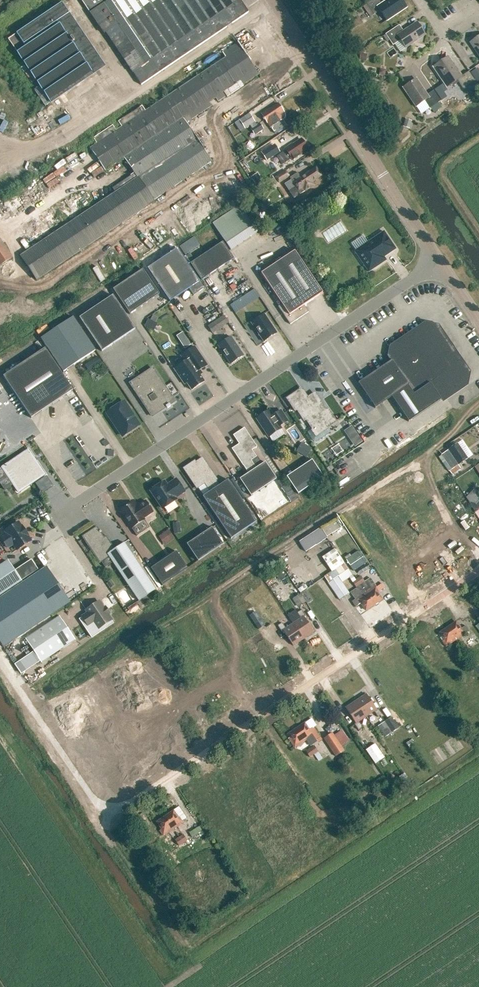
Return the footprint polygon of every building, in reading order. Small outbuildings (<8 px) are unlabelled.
[(248,12),(240,0),(81,0),(104,34),(106,33),(142,85),(248,12)] [(401,0),(387,0),(381,4),(378,0),(372,0),(366,4),(374,14),(379,10),(386,20),(406,7),(401,0)] [(104,67),(68,14),(69,14),(62,3),(8,39),(17,53),(18,53),(51,102),(104,67)] [(425,35),(416,22),(403,31),(399,25),(385,34),(393,45),(400,40),(405,48),(425,35)] [(470,43),(478,56),(478,37),(470,43)] [(251,79),(259,74),(238,43),(223,53),(226,57),(145,112),(142,106),(119,122),(122,127),(116,131),(113,126),(94,138),(97,144),(92,147),(107,169),(124,157),(135,174),(113,188),(115,192),(21,256),(37,280),(155,201),(154,200),(158,198),(165,193),(212,161),(203,149),(183,119),(248,75),(251,79)] [(461,76),(449,57),(433,67),(447,87),(457,80),(463,89),(475,81),(474,80),(470,73),(469,71),(461,76)] [(470,73),(474,80),(478,76),(478,72),(477,68),(470,73)] [(417,79),(403,88),(416,107),(425,101),(430,109),(431,108),(434,113),(441,108),(438,103),(441,101),(434,91),(427,95),(417,79)] [(279,106),(278,104),(271,109),(270,108),(262,114),(275,134),(287,126),(282,120),(284,119),(285,117),(285,115),(285,114),(282,110),(283,109),(280,105),(279,106)] [(250,112),(239,119),(245,128),(255,121),(250,112)] [(255,134),(264,129),(260,123),(251,129),(255,134)] [(307,147),(302,139),(293,145),(292,144),(285,149),(286,150),(277,156),(283,165),(292,159),(293,161),(299,157),(297,154),(307,147)] [(262,153),(267,160),(277,153),(273,146),(262,153)] [(311,182),(321,176),(315,168),(301,178),(297,172),(290,178),(296,186),(289,191),(294,198),(313,186),(311,182)] [(279,184),(290,176),(286,170),(274,177),(279,184)] [(270,188),(277,184),(274,178),(267,182),(270,188)] [(239,206),(212,224),(230,250),(257,232),(239,206)] [(321,233),(328,243),(346,230),(339,221),(321,233)] [(379,260),(396,249),(384,232),(355,251),(369,272),(381,263),(379,260)] [(178,245),(184,254),(199,245),(193,236),(178,245)] [(12,257),(1,240),(0,240),(0,265),(12,257)] [(201,281),(234,259),(223,242),(190,264),(201,281)] [(194,296),(204,289),(177,249),(148,269),(170,302),(189,289),(194,296)] [(308,312),(304,305),(323,293),(294,251),(261,273),(282,305),(278,307),(290,324),(308,312)] [(130,315),(159,295),(143,270),(113,290),(130,315)] [(229,305),(234,313),(259,296),(253,288),(229,305)] [(135,329),(113,296),(79,318),(102,352),(135,329)] [(264,342),(277,333),(264,314),(251,323),(264,342)] [(229,322),(224,315),(207,326),(213,334),(229,322)] [(63,372),(95,351),(73,317),(41,339),(63,372)] [(148,319),(144,326),(152,330),(156,323),(148,319)] [(467,372),(456,356),(437,327),(425,325),(392,348),(390,359),(391,361),(358,383),(375,408),(392,397),(408,422),(465,384),(467,372)] [(231,364),(244,356),(231,337),(218,346),(231,364)] [(188,341),(182,345),(184,349),(191,345),(188,341)] [(180,356),(184,362),(174,369),(184,384),(186,383),(191,391),(204,382),(198,372),(207,366),(194,347),(186,352),(180,356)] [(31,419),(73,391),(45,349),(3,377),(31,419)] [(96,368),(103,363),(98,357),(91,361),(96,368)] [(139,378),(143,384),(134,390),(150,414),(159,408),(161,411),(166,407),(167,409),(170,407),(169,405),(174,402),(152,369),(139,378)] [(326,427),(335,421),(327,409),(325,410),(320,401),(313,406),(301,389),(287,399),(295,410),(297,409),(304,420),(306,419),(312,429),(307,432),(312,440),(317,441),(330,432),(326,427)] [(108,414),(107,415),(117,430),(118,429),(123,436),(139,426),(133,416),(132,417),(129,413),(130,412),(123,402),(107,413),(108,414)] [(273,416),(269,411),(257,419),(269,437),(281,428),(280,426),(288,421),(281,411),(273,416)] [(256,468),(251,461),(256,457),(252,450),(257,447),(244,428),(233,435),(239,444),(232,449),(243,466),(248,473),(239,479),(251,496),(276,479),(265,462),(256,468)] [(358,434),(349,440),(354,447),(363,442),(358,434)] [(458,465),(468,458),(458,442),(448,449),(458,465)] [(303,444),(298,452),(307,457),(311,448),(303,444)] [(448,449),(440,454),(451,470),(458,465),(448,449)] [(45,475),(28,450),(2,468),(18,493),(45,475)] [(197,488),(205,483),(210,491),(202,497),(231,539),(256,522),(228,480),(218,487),(214,481),(217,480),(211,471),(209,472),(206,468),(208,466),(202,458),(196,462),(195,461),(183,468),(197,488)] [(298,494),(323,477),(312,460),(286,477),(298,494)] [(289,500),(294,496),(282,477),(276,481),(289,500)] [(184,492),(176,479),(167,486),(164,482),(151,491),(163,509),(176,500),(175,498),(184,492)] [(466,498),(470,504),(471,502),(475,505),(478,501),(478,493),(474,488),(466,498)] [(153,511),(146,501),(139,505),(140,506),(136,508),(133,503),(120,511),(132,529),(144,520),(143,518),(153,511)] [(21,527),(18,523),(5,531),(6,532),(0,536),(8,548),(14,544),(17,549),(30,541),(26,535),(27,535),(22,527),(21,527)] [(113,562),(139,601),(156,590),(124,543),(115,549),(106,536),(104,537),(101,532),(100,530),(100,531),(97,526),(88,532),(89,534),(83,538),(99,563),(101,562),(109,557),(113,562)] [(198,561),(223,544),(212,527),(186,544),(198,561)] [(168,530),(160,535),(166,544),(174,539),(168,530)] [(298,543),(305,553),(326,539),(320,530),(298,543)] [(374,605),(356,579),(335,548),(322,557),(332,571),(324,576),(340,599),(350,593),(342,582),(349,577),(352,582),(357,588),(351,592),(356,601),(353,603),(356,607),(361,603),(366,610),(374,605)] [(162,585),(187,568),(176,551),(150,568),(162,585)] [(350,566),(363,558),(359,551),(346,560),(350,566)] [(109,557),(101,562),(105,568),(113,562),(109,557)] [(38,570),(31,559),(14,571),(8,561),(0,566),(0,595),(38,570)] [(0,598),(0,642),(3,647),(70,602),(47,567),(0,598)] [(356,579),(374,605),(382,599),(377,592),(379,591),(376,585),(370,578),(364,582),(361,576),(356,579)] [(298,608),(305,603),(300,595),(292,600),(298,608)] [(88,613),(82,617),(88,626),(94,622),(98,629),(111,620),(99,602),(86,610),(88,613)] [(295,610),(288,615),(303,639),(314,632),(304,617),(305,616),(301,610),(297,613),(295,610)] [(255,613),(250,616),(258,630),(264,626),(255,613)] [(303,639),(288,615),(287,614),(275,622),(282,632),(283,631),(293,646),(303,639)] [(25,639),(41,663),(75,640),(59,616),(25,639)] [(461,629),(456,621),(439,632),(444,640),(442,641),(446,647),(469,631),(466,625),(461,629)] [(461,656),(470,650),(465,644),(457,649),(461,656)] [(356,701),(366,717),(374,712),(377,717),(382,714),(378,708),(376,709),(366,694),(356,701)] [(359,722),(366,717),(356,701),(345,708),(356,723),(354,724),(358,730),(362,727),(359,722)] [(400,728),(394,718),(377,730),(383,739),(400,728)] [(309,730),(304,722),(288,733),(290,737),(289,738),(295,747),(307,739),(311,746),(318,741),(316,739),(320,736),(314,727),(309,730)] [(336,756),(345,750),(333,732),(324,738),(336,756)] [(411,740),(406,743),(409,748),(415,745),(411,740)] [(375,764),(385,757),(375,743),(365,750),(375,764)] [(313,746),(305,752),(309,758),(318,752),(313,746)] [(405,785),(410,782),(404,772),(399,776),(405,785)] [(165,817),(157,822),(162,829),(160,831),(163,836),(173,829),(184,822),(180,817),(178,818),(173,811),(165,817)] [(199,827),(189,832),(192,837),(202,831),(199,827)] [(179,845),(188,840),(183,833),(175,839),(179,845)]
